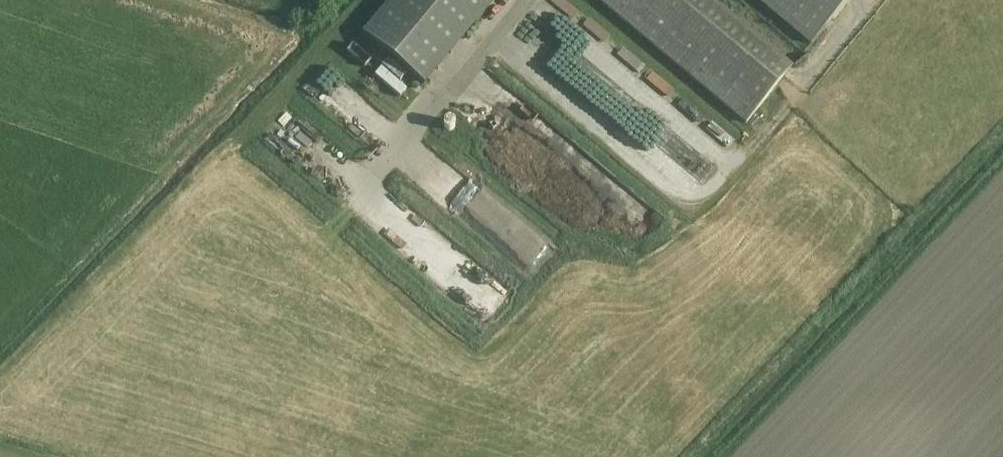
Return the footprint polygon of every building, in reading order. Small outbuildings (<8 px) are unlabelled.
[(364,35),(427,86),(498,0),(393,0),(364,35)] [(711,0),(597,0),(742,122),(789,65),(711,0)] [(810,46),(849,0),(756,0),(810,46)] [(280,125),(270,135),(289,155),(299,145),(280,125)] [(318,129),(305,141),(318,155),(331,143),(318,129)]
